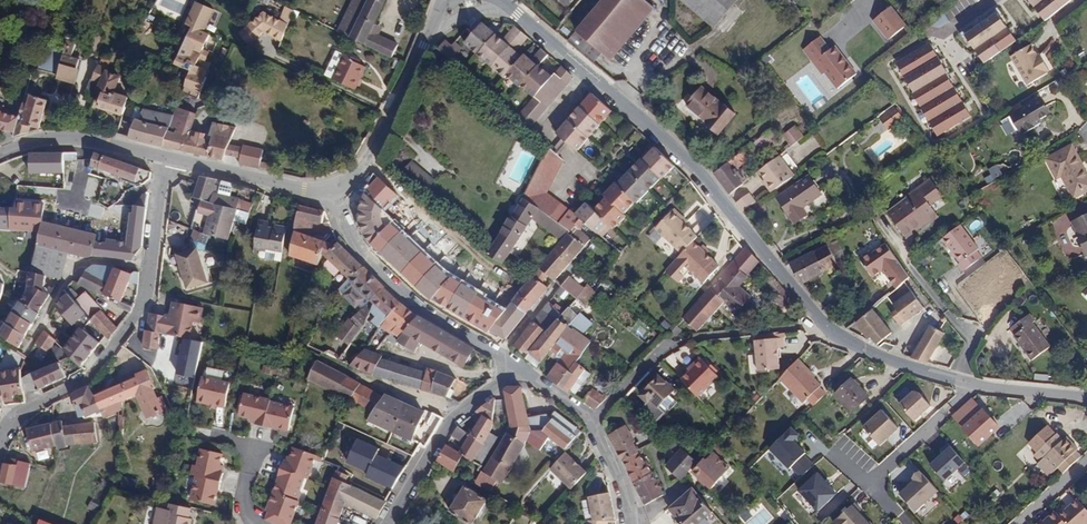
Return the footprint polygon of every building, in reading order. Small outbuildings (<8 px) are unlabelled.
[(350,37),(374,49),(380,37),(370,32),(385,0),(368,0),(350,37)] [(432,0),(423,0),(420,3),(428,9),(432,0)] [(603,53),(647,0),(602,0),(576,31),(603,53)] [(736,0),(682,0),(714,27),(736,0)] [(1074,0),(1028,0),(1041,21),(1074,0)] [(293,10),(286,6),(280,23),(288,26),(291,16),(293,10)] [(885,42),(906,26),(890,6),(870,22),(885,42)] [(293,10),(291,16),(297,18),(300,12),(293,10)] [(962,35),(983,64),(1016,41),(996,11),(962,35)] [(68,28),(71,13),(66,12),(62,26),(68,28)] [(929,21),(934,29),(949,20),(943,12),(929,21)] [(471,30),(476,23),(473,21),(467,27),(471,30)] [(527,37),(515,27),(502,41),(481,23),(464,42),(503,77),(506,75),(521,57),(514,51),(527,37)] [(260,36),(251,25),(240,34),(249,45),(260,36)] [(207,35),(191,28),(174,65),(181,68),(190,72),(193,64),(207,35)] [(568,41),(594,63),(603,53),(576,31),(568,41)] [(374,49),(391,57),(397,45),(380,37),(374,49)] [(272,51),(277,53),(280,44),(272,41),(269,48),(272,51)] [(444,41),(437,49),(450,60),(460,48),(454,43),(450,47),(444,41)] [(968,120),(933,42),(896,58),(932,137),(968,120)] [(826,68),(836,80),(847,94),(864,81),(854,68),(853,66),(851,67),(840,55),(839,56),(829,44),(814,56),(824,69),(826,68)] [(1047,72),(1042,61),(1039,63),(1035,57),(1029,45),(1009,57),(1026,86),(1046,74),(1045,74),(1047,72)] [(60,58),(62,51),(46,47),(44,54),(60,58)] [(276,56),(277,53),(272,51),(269,48),(267,53),(276,56)] [(521,57),(506,75),(520,87),(520,86),(534,97),(527,106),(538,116),(572,77),(561,66),(552,77),(539,65),(547,55),(540,48),(530,59),(524,54),(521,57)] [(41,54),(38,67),(56,73),(60,58),(44,54),(41,54)] [(332,79),(355,90),(365,68),(359,65),(354,62),(356,59),(344,54),(332,79)] [(851,67),(853,66),(847,60),(842,54),(840,55),(851,67)] [(105,71),(108,63),(100,60),(92,79),(90,78),(85,91),(86,92),(96,96),(99,89),(97,88),(105,71)] [(187,80),(184,87),(199,93),(206,77),(202,76),(205,69),(193,64),(190,72),(187,80)] [(178,77),(187,80),(190,72),(181,68),(178,77)] [(833,82),(836,80),(826,68),(824,69),(833,82)] [(120,78),(105,71),(97,88),(99,89),(96,96),(93,103),(98,104),(97,107),(122,115),(128,96),(114,92),(120,78)] [(723,104),(702,86),(687,104),(708,122),(706,124),(719,135),(737,113),(725,103),(723,104)] [(96,96),(86,92),(83,99),(93,103),(96,96)] [(611,111),(591,93),(557,134),(576,152),(611,111)] [(22,103),(18,117),(18,119),(22,121),(21,124),(24,124),(23,128),(31,130),(31,127),(39,129),(41,121),(45,122),(47,110),(45,110),(47,100),(29,95),(27,104),(22,103)] [(890,107),(896,103),(892,98),(887,102),(890,107)] [(1049,114),(1040,98),(1011,115),(1021,132),(1023,130),(1025,134),(1037,127),(1034,123),(1049,114)] [(14,133),(15,128),(18,119),(18,117),(0,112),(3,102),(0,101),(0,130),(14,133)] [(538,116),(527,106),(515,119),(527,129),(538,116)] [(192,129),(197,114),(177,107),(174,115),(169,131),(177,133),(179,127),(192,129)] [(894,108),(888,113),(896,123),(903,119),(894,108)] [(163,147),(169,131),(174,115),(143,109),(139,120),(135,119),(128,139),(141,143),(163,147)] [(896,123),(888,113),(881,118),(889,129),(896,123)] [(210,133),(192,129),(179,127),(177,133),(169,131),(163,147),(224,161),(226,154),(229,146),(235,127),(212,122),(210,133)] [(792,146),(805,137),(796,126),(784,135),(792,146)] [(13,139),(22,136),(21,129),(15,128),(14,133),(13,139)] [(772,128),(714,173),(729,194),(744,184),(743,182),(751,177),(744,167),(740,170),(738,167),(778,136),(772,128)] [(1072,145),(1046,159),(1058,180),(1063,177),(1074,198),(1086,191),(1086,172),(1072,145)] [(240,157),(241,156),(242,149),(229,146),(226,154),(240,157)] [(562,161),(547,148),(522,198),(523,198),(539,210),(568,233),(580,219),(575,215),(546,194),(562,161)] [(587,203),(575,215),(580,219),(585,223),(597,233),(606,224),(613,230),(626,217),(623,214),(635,201),(636,203),(660,177),(661,178),(674,165),(656,148),(644,160),(642,159),(617,184),(616,183),(604,196),(606,199),(594,211),(587,203)] [(144,184),(150,172),(96,153),(95,154),(87,152),(83,165),(90,166),(144,184)] [(239,164),(259,169),(261,160),(241,156),(240,157),(239,164)] [(795,175),(779,156),(759,172),(768,183),(766,185),(772,192),(795,175)] [(422,188),(431,177),(411,159),(401,171),(422,188)] [(998,166),(982,175),(986,183),(1002,175),(998,166)] [(2,170),(0,170),(0,191),(2,191),(2,182),(10,182),(10,175),(2,175),(2,170)] [(216,180),(201,176),(199,182),(193,197),(212,202),(214,203),(219,187),(222,188),(224,181),(216,180)] [(397,194),(377,177),(365,190),(383,207),(397,194)] [(809,177),(779,197),(796,223),(807,215),(803,208),(821,195),(809,177)] [(906,237),(926,223),(925,221),(936,213),(928,202),(941,193),(930,178),(917,187),(920,191),(911,198),(910,196),(888,213),(906,237)] [(908,193),(910,196),(911,198),(920,191),(917,187),(908,193)] [(369,244),(384,228),(380,218),(381,209),(362,191),(357,211),(358,225),(361,236),(369,244)] [(743,212),(756,203),(750,192),(736,202),(743,212)] [(37,244),(67,252),(88,257),(94,255),(131,261),(142,245),(147,197),(143,193),(135,204),(137,205),(131,239),(127,239),(126,243),(107,239),(107,242),(97,240),(98,236),(43,222),(40,232),(38,240),(37,244)] [(505,229),(486,255),(502,264),(534,216),(564,238),(568,233),(539,210),(523,198),(505,229)] [(214,203),(212,202),(203,233),(208,235),(217,204),(214,203)] [(249,213),(252,207),(239,202),(237,210),(249,213)] [(766,210),(761,203),(751,209),(756,216),(766,210)] [(237,210),(217,204),(208,235),(209,235),(228,240),(234,221),(237,210)] [(299,205),(299,206),(290,256),(318,266),(322,254),(325,258),(336,246),(325,242),(326,238),(319,236),(318,239),(310,237),(313,223),(321,224),(324,211),(299,205)] [(10,229),(10,209),(0,209),(0,229),(10,229)] [(249,213),(237,210),(234,221),(246,223),(249,213)] [(693,241),(697,237),(690,232),(691,231),(672,212),(654,229),(680,254),(693,241)] [(925,221),(926,223),(928,225),(939,217),(936,213),(925,221)] [(1071,213),(1063,213),(1064,226),(1072,226),(1071,213)] [(1073,222),(1086,251),(1086,215),(1073,222)] [(580,219),(568,233),(564,238),(539,268),(548,276),(554,281),(590,239),(580,230),(585,223),(580,219)] [(34,232),(40,232),(43,222),(35,220),(34,232)] [(282,252),(286,228),(274,226),(274,229),(268,228),(269,223),(259,221),(253,250),(266,252),(267,249),(282,252)] [(379,253),(399,232),(389,223),(384,228),(369,244),(379,253)] [(959,225),(942,238),(961,263),(960,264),(964,271),(981,257),(976,250),(978,249),(959,225)] [(107,242),(107,239),(108,233),(98,231),(98,236),(97,240),(107,242)] [(208,235),(203,233),(194,231),(188,251),(197,249),(204,249),(209,235),(208,235)] [(23,237),(38,240),(40,232),(34,232),(24,232),(23,237)] [(400,274),(421,252),(399,232),(379,253),(400,274)] [(676,259),(665,270),(676,282),(688,270),(701,284),(718,268),(712,262),(706,255),(700,248),(693,241),(680,254),(676,259)] [(45,275),(59,279),(67,252),(37,244),(30,272),(45,275)] [(336,246),(325,258),(349,279),(349,280),(363,267),(350,256),(338,244),(336,246)] [(791,264),(800,283),(802,284),(838,264),(828,244),(791,264)] [(700,248),(706,255),(708,253),(702,246),(700,248)] [(906,283),(912,279),(898,261),(888,246),(874,256),(871,253),(861,260),(875,279),(885,272),(898,288),(906,283)] [(759,262),(745,247),(735,259),(723,272),(709,288),(724,303),(735,313),(749,298),(737,287),(759,262)] [(197,249),(188,251),(183,253),(185,260),(187,268),(196,299),(209,295),(200,268),(209,266),(204,249),(197,249)] [(266,252),(260,251),(258,256),(260,259),(280,262),(281,257),(282,252),(267,249),(266,252)] [(414,286),(434,265),(421,252),(400,274),(414,286)] [(102,296),(103,294),(114,268),(92,265),(85,271),(78,284),(102,296)] [(431,298),(449,277),(434,265),(414,286),(430,300),(431,298)] [(363,267),(349,280),(368,300),(369,301),(383,288),(363,267)] [(103,294),(119,301),(128,282),(138,285),(138,272),(134,272),(131,274),(114,268),(103,294)] [(548,276),(539,268),(528,281),(511,301),(525,313),(548,288),(542,283),(548,276)] [(20,301),(38,312),(48,295),(43,291),(45,275),(30,272),(30,273),(28,285),(27,291),(20,301)] [(604,279),(605,277),(600,273),(592,282),(594,284),(593,286),(598,289),(604,279)] [(784,290),(771,275),(763,282),(768,288),(764,291),(771,300),(773,299),(784,290)] [(446,307),(461,283),(450,276),(449,277),(431,298),(446,307)] [(568,277),(561,286),(570,293),(577,299),(584,289),(568,277)] [(332,297),(338,291),(329,283),(319,301),(327,305),(332,297)] [(462,317),(475,295),(477,293),(461,283),(446,307),(462,317)] [(588,283),(584,289),(577,299),(587,307),(596,293),(588,283)] [(900,326),(924,308),(913,293),(906,283),(898,288),(887,296),(897,309),(891,314),(900,326)] [(67,294),(75,302),(80,297),(71,288),(70,288),(68,286),(64,290),(67,294)] [(570,293),(561,286),(553,295),(558,299),(560,297),(564,300),(570,293)] [(395,299),(383,288),(369,301),(372,304),(378,310),(376,312),(379,315),(372,323),(378,327),(380,324),(400,303),(395,299)] [(724,303),(709,288),(683,318),(697,331),(724,303)] [(924,308),(931,303),(919,288),(913,293),(924,308)] [(62,304),(67,294),(64,290),(58,298),(56,301),(62,304)] [(784,290),(773,299),(791,311),(797,304),(784,290)] [(75,302),(90,320),(100,311),(101,309),(86,292),(80,297),(75,302)] [(503,311),(475,295),(462,317),(487,333),(488,329),(497,318),(503,311)] [(369,301),(368,300),(357,312),(365,320),(368,315),(372,304),(369,301)] [(20,301),(13,311),(33,323),(39,313),(38,312),(20,301)] [(117,308),(130,313),(133,307),(119,301),(117,308)] [(511,301),(508,305),(503,311),(497,318),(505,339),(525,313),(511,301)] [(554,306),(548,301),(533,320),(546,332),(562,314),(554,306)] [(186,339),(190,340),(194,322),(200,324),(203,308),(173,302),(171,316),(165,315),(165,317),(148,313),(145,330),(159,333),(186,339)] [(418,317),(400,303),(380,324),(392,335),(393,334),(398,338),(418,317)] [(562,314),(565,311),(556,303),(554,306),(562,314)] [(576,363),(592,341),(583,335),(593,324),(581,313),(578,316),(569,307),(565,311),(562,314),(546,332),(533,320),(513,345),(527,354),(530,352),(542,362),(547,356),(554,361),(561,351),(565,353),(564,355),(576,363)] [(871,336),(878,343),(892,333),(873,308),(855,322),(869,339),(871,336)] [(13,311),(6,323),(26,335),(33,323),(13,311)] [(90,320),(109,340),(117,329),(100,311),(90,320)] [(365,320),(357,312),(350,319),(349,318),(336,335),(349,345),(360,329),(365,320)] [(1015,336),(1032,360),(1050,347),(1033,323),(1034,321),(1030,314),(1012,327),(1017,335),(1015,336)] [(473,349),(418,317),(398,338),(396,341),(398,342),(414,351),(420,341),(464,366),(473,349)] [(488,329),(487,333),(496,338),(505,339),(497,318),(488,329)] [(6,323),(3,327),(0,333),(0,336),(19,347),(24,339),(26,335),(6,323)] [(676,326),(667,336),(676,336),(681,330),(676,326)] [(912,358),(927,363),(945,334),(931,326),(912,358)] [(159,333),(145,330),(143,347),(157,349),(159,333)] [(43,331),(34,344),(48,352),(56,340),(43,331)] [(645,332),(640,339),(648,345),(653,337),(645,332)] [(393,334),(392,335),(385,338),(389,341),(395,345),(398,342),(396,341),(398,338),(393,334)] [(759,340),(762,370),(784,369),(782,347),(787,346),(786,337),(759,340)] [(389,341),(385,338),(379,345),(384,349),(389,341)] [(193,376),(203,343),(190,340),(186,339),(178,373),(163,371),(160,389),(190,394),(193,376)] [(52,355),(60,344),(56,340),(48,352),(52,355)] [(376,354),(365,349),(349,365),(372,375),(381,355),(376,354)] [(554,361),(557,363),(564,355),(565,353),(561,351),(554,361)] [(4,363),(22,363),(23,353),(4,352),(4,363)] [(719,374),(699,354),(689,363),(692,366),(681,377),(698,395),(719,374)] [(381,355),(372,375),(418,389),(446,397),(451,388),(455,379),(427,369),(426,372),(384,360),(385,357),(381,355)] [(585,369),(576,363),(564,355),(557,363),(547,378),(568,393),(570,391),(585,369)] [(808,399),(815,405),(826,394),(820,388),(822,385),(808,371),(809,370),(798,359),(780,378),(804,402),(808,399)] [(349,400),(360,384),(317,361),(308,378),(346,398),(349,400)] [(275,376),(276,368),(266,365),(264,373),(275,376)] [(296,376),(276,368),(275,376),(293,383),(296,376)] [(3,400),(13,398),(13,394),(23,393),(23,392),(21,378),(20,369),(0,372),(0,382),(1,387),(3,400)] [(585,369),(570,391),(575,395),(590,373),(585,369)] [(138,378),(96,396),(101,410),(122,401),(127,399),(128,400),(137,396),(147,418),(167,410),(161,397),(157,399),(153,389),(155,388),(147,371),(137,375),(138,378)] [(21,378),(23,392),(33,390),(31,374),(21,378)] [(674,390),(659,375),(640,394),(649,404),(642,411),(654,424),(665,413),(659,406),(674,390)] [(869,397),(852,379),(836,394),(853,412),(869,397)] [(197,404),(209,407),(216,408),(225,411),(230,389),(202,382),(197,404)] [(372,414),(383,397),(360,384),(349,400),(372,414)] [(96,396),(88,386),(73,394),(80,416),(85,414),(86,416),(98,411),(102,419),(118,411),(122,410),(122,401),(101,410),(96,396)] [(564,450),(581,431),(559,414),(555,420),(550,416),(547,413),(527,418),(520,387),(508,387),(504,390),(505,398),(510,428),(522,430),(516,438),(526,445),(527,442),(540,450),(550,438),(564,450)] [(451,388),(446,397),(450,399),(455,390),(451,388)] [(594,410),(608,396),(604,393),(601,395),(592,389),(582,402),(594,410)] [(913,391),(900,404),(915,421),(932,406),(919,392),(913,391)] [(269,403),(269,401),(242,395),(237,416),(248,418),(247,422),(254,423),(253,426),(263,428),(269,403)] [(392,425),(404,404),(384,395),(383,397),(372,414),(368,420),(376,425),(379,419),(392,425)] [(493,418),(495,398),(483,406),(485,410),(470,435),(483,443),(489,432),(493,418)] [(954,415),(980,444),(1000,427),(983,409),(982,410),(972,399),(954,415)] [(292,409),(269,403),(263,428),(271,430),(272,428),(286,431),(292,409)] [(422,413),(404,404),(392,425),(396,427),(393,432),(411,439),(422,413)] [(883,410),(864,427),(881,445),(899,428),(883,410)] [(555,420),(559,414),(555,411),(550,416),(555,420)] [(433,433),(443,419),(432,413),(423,429),(433,433)] [(1024,419),(1014,428),(1024,439),(1034,430),(1024,419)] [(56,449),(61,449),(66,447),(66,444),(97,442),(94,423),(66,426),(65,421),(61,422),(61,421),(52,423),(56,445),(56,449)] [(25,452),(26,452),(56,445),(52,423),(28,428),(29,431),(30,438),(24,439),(23,439),(25,451),(25,452)] [(470,435),(457,426),(452,435),(464,443),(459,452),(458,453),(463,456),(472,462),(483,443),(470,435)] [(626,426),(610,436),(624,461),(639,453),(638,450),(633,443),(636,441),(626,426)] [(792,427),(771,447),(791,468),(793,466),(802,477),(815,465),(805,455),(808,451),(799,441),(800,434),(792,427)] [(522,430),(510,428),(483,472),(497,480),(502,483),(526,445),(516,438),(522,430)] [(1024,439),(1014,428),(1004,437),(1014,448),(1024,439)] [(472,462),(481,466),(498,437),(489,432),(483,443),(472,462)] [(1052,451),(1064,439),(1057,432),(1045,443),(1052,451)] [(1062,474),(1081,456),(1076,450),(1078,448),(1067,436),(1064,439),(1052,451),(1045,443),(1033,455),(1040,461),(1037,464),(1049,476),(1057,468),(1062,474)] [(948,443),(941,449),(944,452),(931,464),(945,480),(965,462),(948,443)] [(446,444),(436,461),(453,472),(463,456),(458,453),(459,452),(446,444)] [(197,478),(222,483),(225,473),(223,472),(224,466),(221,465),(224,454),(202,449),(196,478),(197,478)] [(337,468),(341,458),(342,456),(326,449),(322,462),(337,468)] [(667,465),(681,478),(682,478),(697,462),(682,449),(667,465)] [(281,468),(308,479),(316,460),(292,451),(287,465),(285,464),(283,468),(281,467),(281,468)] [(707,460),(705,458),(692,471),(711,489),(723,477),(722,476),(730,467),(714,452),(707,460)] [(570,490),(585,473),(565,453),(549,469),(570,490)] [(635,482),(654,472),(639,453),(624,461),(635,482)] [(17,465),(18,460),(6,457),(5,464),(17,465)] [(337,468),(337,469),(356,478),(362,470),(341,458),(337,468)] [(0,478),(0,481),(24,488),(30,463),(18,460),(17,465),(5,464),(3,463),(0,478)] [(306,485),(308,479),(281,468),(277,479),(278,480),(274,492),(295,500),(298,492),(302,483),(306,485)] [(938,489),(920,470),(912,476),(915,479),(899,493),(915,510),(938,489)] [(367,471),(360,483),(386,497),(393,484),(367,471)] [(476,483),(490,492),(497,480),(483,472),(476,483)] [(665,494),(654,472),(635,482),(642,496),(646,504),(665,494)] [(819,472),(800,489),(819,509),(837,493),(819,472)] [(379,522),(389,504),(357,489),(344,483),(346,479),(335,473),(329,487),(321,508),(341,518),(345,505),(379,522)] [(221,491),(222,483),(197,478),(193,500),(215,505),(218,490),(221,491)] [(486,500),(465,487),(459,497),(457,495),(454,500),(456,502),(451,511),(471,523),(472,523),(486,500)] [(701,498),(693,488),(670,508),(683,523),(697,523),(712,512),(701,498)] [(710,490),(704,496),(711,504),(717,499),(710,490)] [(101,507),(107,497),(96,491),(91,501),(101,507)] [(277,517),(290,522),(298,505),(294,503),(295,500),(274,492),(266,512),(277,517)] [(607,521),(613,521),(607,494),(587,497),(591,520),(607,521)] [(169,502),(157,500),(151,523),(164,523),(169,502)] [(581,501),(584,519),(590,518),(587,500),(581,501)] [(1058,517),(1064,523),(1086,523),(1086,511),(1078,500),(1058,517)] [(863,508),(856,501),(835,521),(838,523),(875,523),(865,513),(863,514),(860,510),(861,509),(863,508)] [(164,523),(191,523),(192,518),(189,517),(191,507),(169,502),(164,523)] [(341,518),(321,508),(320,511),(315,523),(339,523),(340,519),(341,518)] [(746,523),(764,523),(770,520),(763,510),(746,523)] [(1058,517),(1057,515),(1046,523),(1064,523),(1058,517)]
